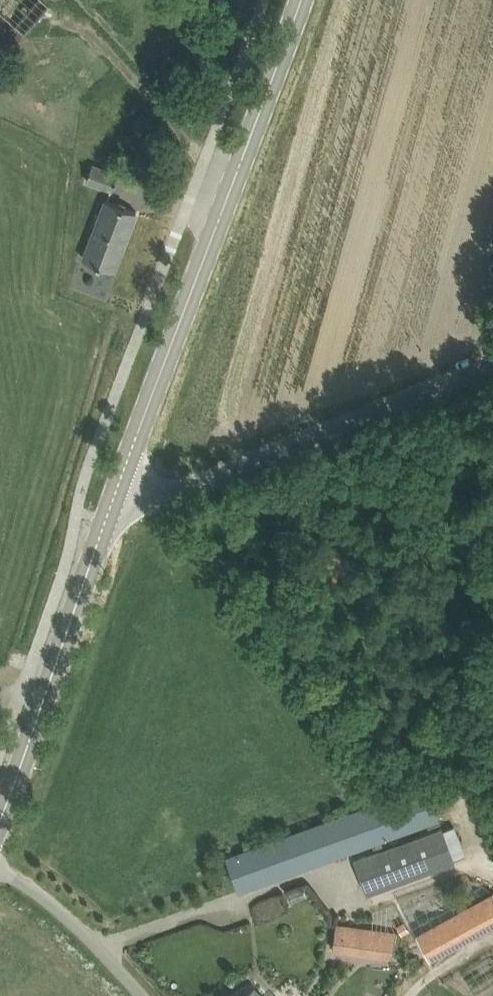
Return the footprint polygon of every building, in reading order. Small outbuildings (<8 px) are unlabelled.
[(23,33),(50,3),(47,0),(0,0),(0,13),(23,33)] [(121,174),(94,163),(88,178),(115,189),(121,174)] [(82,257),(114,269),(137,211),(105,198),(82,257)] [(371,842),(381,839),(438,818),(426,785),(227,857),(239,890),(371,842)] [(444,826),(384,848),(381,839),(371,842),(374,851),(355,858),(367,893),(456,862),(444,826)] [(452,943),(440,919),(416,932),(429,955),(452,943)] [(404,920),(397,925),(403,935),(410,931),(404,920)] [(396,932),(336,923),(332,950),(392,959),(396,932)] [(255,986),(245,995),(265,995),(255,986)]
